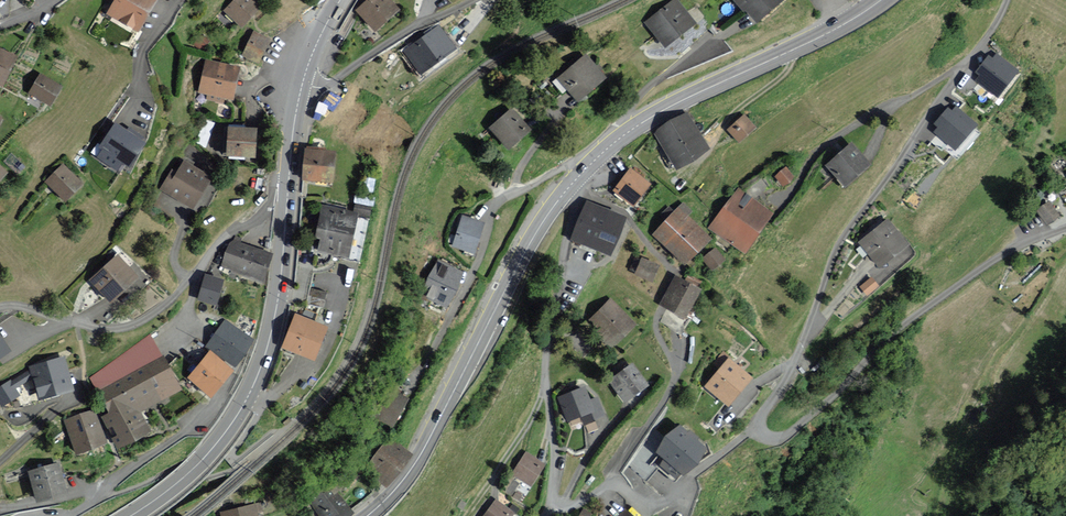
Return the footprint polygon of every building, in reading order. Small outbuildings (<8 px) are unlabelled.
[(106,12),(139,31),(157,0),(113,0),(106,12)] [(255,0),(233,0),(224,9),(243,28),(263,9),(255,0)] [(391,0),(364,0),(355,9),(378,33),(401,11),(391,0)] [(676,0),(675,0),(647,21),(665,44),(694,22),(676,0)] [(757,19),(779,0),(740,0),(757,19)] [(454,48),(438,27),(406,51),(422,72),(454,48)] [(271,39),(253,30),(241,54),(259,63),(271,39)] [(0,48),(0,86),(3,87),(17,56),(0,48)] [(603,76),(586,56),(561,77),(577,97),(603,76)] [(1016,71),(997,56),(994,60),(989,56),(978,71),(982,75),(978,80),(998,95),(1016,71)] [(241,68),(208,60),(201,91),(235,98),(241,68)] [(62,86),(39,73),(28,92),(51,105),(62,86)] [(975,123),(955,108),(952,112),(947,108),(936,123),(940,127),(936,132),(956,147),(975,123)] [(528,129),(512,111),(493,128),(509,146),(528,129)] [(706,148),(687,116),(657,134),(676,166),(706,148)] [(754,127),(743,116),(729,130),(740,140),(754,127)] [(146,142),(114,122),(99,147),(102,149),(96,158),(119,172),(125,163),(130,166),(146,142)] [(257,128),(228,126),(226,155),(255,157),(257,128)] [(870,162),(852,144),(829,165),(846,184),(870,162)] [(336,151),(306,148),(302,179),(332,182),(336,151)] [(184,159),(179,169),(173,166),(160,188),(196,209),(215,176),(184,159)] [(83,183),(63,163),(44,181),(65,201),(83,183)] [(792,177),(785,169),(776,176),(784,185),(792,177)] [(647,184),(630,170),(615,189),(633,203),(647,184)] [(771,212),(738,190),(712,228),(745,250),(771,212)] [(354,210),(321,204),(315,237),(321,238),(319,253),(353,259),(361,213),(373,215),(375,207),(355,204),(354,210)] [(690,211),(683,204),(654,234),(684,262),(707,238),(685,217),(690,211)] [(1057,216),(1049,204),(1039,211),(1046,223),(1057,216)] [(624,219),(587,205),(574,237),(610,252),(624,219)] [(483,223),(463,217),(453,245),(473,252),(483,223)] [(906,243),(887,221),(861,242),(879,265),(906,243)] [(241,238),(233,235),(222,267),(264,281),(273,253),(240,242),(241,238)] [(723,258),(715,249),(703,260),(712,269),(723,258)] [(137,277),(118,256),(91,279),(111,301),(137,277)] [(658,265),(643,259),(636,273),(651,280),(658,265)] [(461,273),(438,262),(423,296),(446,306),(461,273)] [(225,279),(205,273),(197,299),(217,305),(225,279)] [(683,281),(676,277),(663,305),(686,317),(700,290),(698,289),(701,283),(685,275),(683,281)] [(877,286),(871,279),(862,287),(868,294),(877,286)] [(634,324),(611,301),(591,321),(614,344),(634,324)] [(328,326),(295,313),(282,346),(315,359),(328,326)] [(255,340),(225,319),(206,346),(236,367),(255,340)] [(0,334),(0,358),(11,351),(0,334)] [(139,410),(180,389),(152,334),(92,377),(104,402),(129,390),(139,410)] [(234,369),(209,350),(188,377),(212,396),(234,369)] [(14,388),(32,377),(39,400),(74,389),(64,356),(29,366),(30,370),(12,382),(11,381),(0,387),(0,400),(3,404),(18,395),(14,388)] [(748,377),(729,360),(707,385),(727,402),(748,377)] [(645,384),(630,366),(611,381),(626,399),(645,384)] [(589,401),(584,388),(560,398),(569,419),(582,414),(585,422),(603,415),(596,398),(589,401)] [(119,446),(150,431),(139,410),(129,390),(104,402),(110,413),(104,416),(109,427),(114,425),(119,435),(114,438),(119,446)] [(409,399),(397,392),(388,408),(381,405),(374,416),(392,427),(409,399)] [(107,442),(94,409),(64,420),(76,454),(107,442)] [(702,448),(680,428),(659,451),(668,459),(663,463),(676,475),(702,448)] [(408,452),(390,439),(367,468),(385,482),(408,452)] [(543,464),(526,453),(514,472),(531,483),(543,464)] [(66,492),(58,464),(30,472),(38,500),(66,492)] [(333,483),(311,497),(323,515),(343,515),(351,511),(333,483)] [(496,500),(484,515),(509,515),(512,512),(496,500)] [(257,503),(222,511),(223,515),(259,515),(258,514),(263,513),(260,502),(257,503)]
